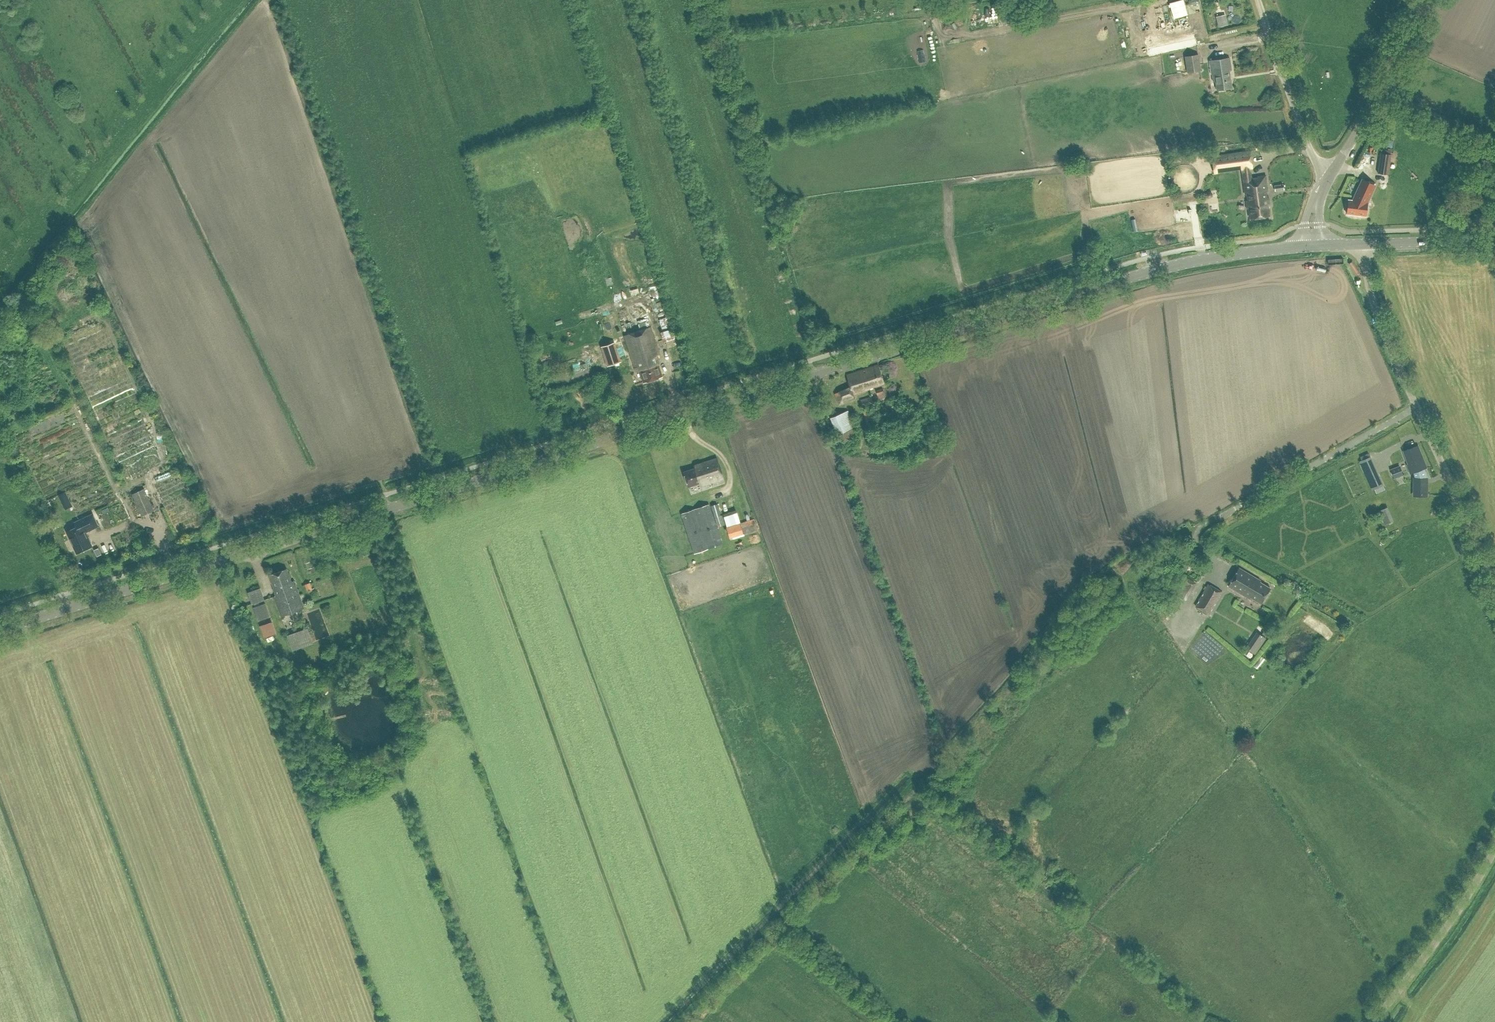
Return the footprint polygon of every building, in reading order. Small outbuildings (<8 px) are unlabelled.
[(1201,70),(1199,54),(1185,56),(1187,72),(1201,70)] [(1229,70),(1231,70),(1229,57),(1209,60),(1211,74),(1212,74),(1213,82),(1215,81),(1217,90),(1232,88),(1229,70)] [(1418,113),(1422,106),(1407,100),(1404,107),(1418,113)] [(1424,114),(1440,122),(1448,126),(1451,119),(1443,116),(1427,108),(1424,114)] [(1252,177),(1251,165),(1252,165),(1250,151),(1212,156),(1214,170),(1241,166),(1243,178),(1247,209),(1249,209),(1251,219),(1270,216),(1268,206),(1270,206),(1266,175),(1252,177)] [(1380,152),(1378,173),(1388,175),(1391,154),(1380,152)] [(1354,200),(1348,200),(1347,213),(1365,215),(1367,202),(1375,185),(1362,180),(1356,194),(1357,194),(1354,200)] [(650,327),(625,335),(636,371),(640,370),(644,382),(663,376),(656,355),(659,354),(650,327)] [(615,345),(602,349),(608,365),(620,361),(615,345)] [(873,388),(885,384),(878,365),(847,375),(851,387),(835,393),(838,406),(855,401),(853,396),(873,389),(873,388)] [(878,399),(885,397),(883,388),(876,390),(878,399)] [(863,408),(873,405),(871,396),(860,400),(863,408)] [(883,413),(894,408),(891,400),(880,405),(883,413)] [(858,436),(848,410),(830,417),(839,442),(858,436)] [(870,433),(878,431),(875,421),(872,410),(863,412),(867,424),(870,433)] [(918,421),(914,411),(902,416),(906,426),(918,421)] [(1414,494),(1427,495),(1427,482),(1426,482),(1426,478),(1427,478),(1424,468),(1426,467),(1418,445),(1403,451),(1408,464),(1407,464),(1410,473),(1413,472),(1414,477),(1414,494)] [(701,485),(724,478),(717,458),(694,465),(695,468),(684,472),(688,486),(700,482),(701,485)] [(1365,472),(1372,489),(1382,485),(1375,468),(1365,472)] [(164,481),(171,478),(169,472),(161,475),(164,481)] [(132,494),(142,516),(154,510),(145,488),(132,494)] [(173,509),(183,506),(181,501),(171,505),(173,509)] [(723,543),(717,526),(726,524),(727,528),(730,539),(734,538),(758,530),(754,518),(740,523),(736,510),(721,515),(718,503),(711,505),(715,517),(714,517),(709,504),(680,513),(694,553),(723,543)] [(86,532),(99,526),(93,513),(75,522),(77,526),(67,531),(77,553),(92,546),(86,532)] [(117,542),(106,545),(107,550),(118,547),(117,542)] [(1260,582),(1261,580),(1239,568),(1228,586),(1261,605),(1271,588),(1260,582)] [(281,615),(303,607),(294,581),(291,582),(286,569),(270,575),(277,595),(275,596),(281,615)] [(249,587),(254,600),(266,596),(261,582),(249,587)] [(1209,614),(1222,592),(1208,583),(1195,606),(1209,614)] [(1165,598),(1159,600),(1161,610),(1167,609),(1165,598)] [(1178,598),(1172,607),(1180,612),(1186,603),(1178,598)] [(266,603),(255,607),(259,619),(270,615),(266,603)] [(322,614),(312,618),(321,637),(331,632),(322,614)] [(272,616),(261,621),(267,635),(278,631),(272,616)] [(307,628),(288,634),(292,645),(311,638),(307,628)] [(1243,651),(1253,658),(1269,635),(1260,628),(1243,651)] [(1209,634),(1194,648),(1210,665),(1224,651),(1209,634)]
